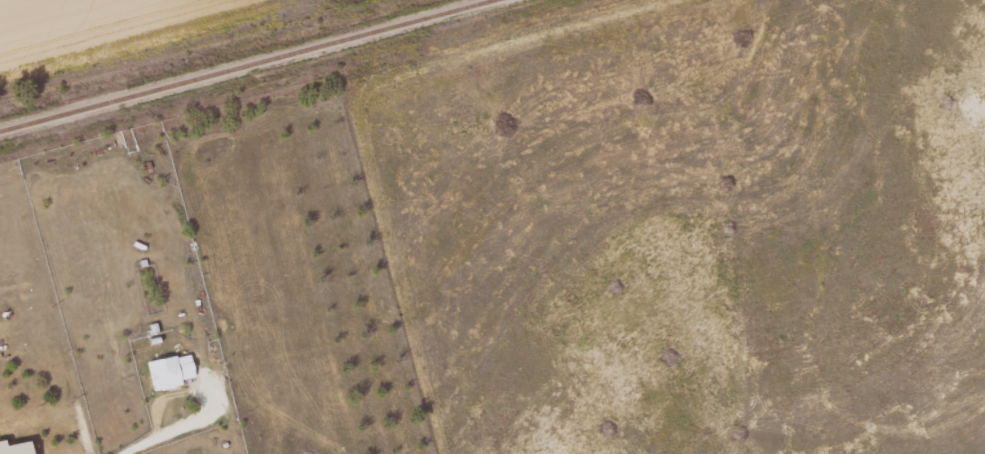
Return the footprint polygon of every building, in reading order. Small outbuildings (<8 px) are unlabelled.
[(156,391),(184,384),(177,354),(148,361),(156,391)]
